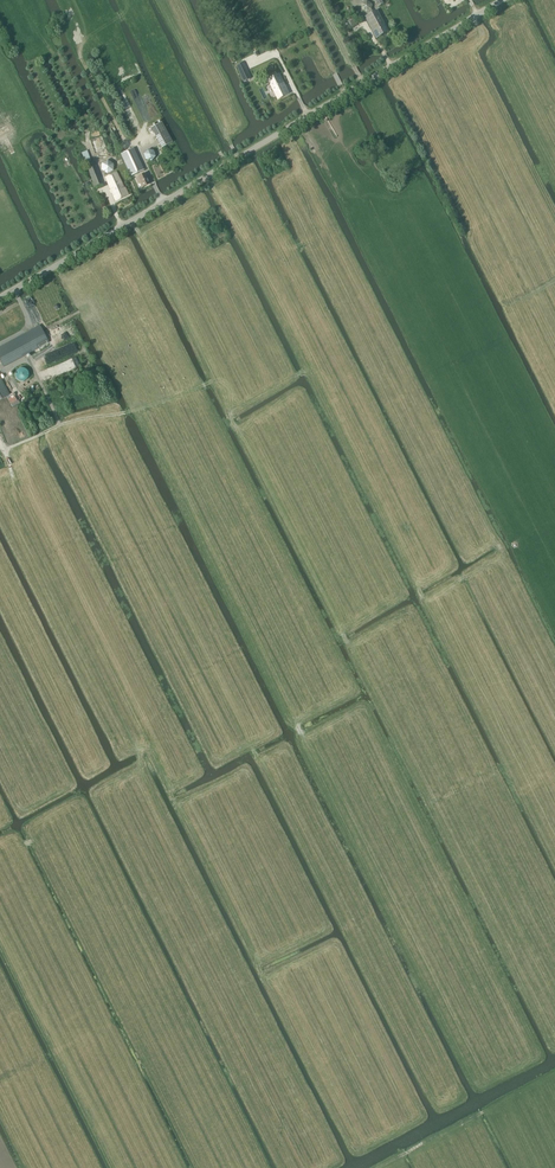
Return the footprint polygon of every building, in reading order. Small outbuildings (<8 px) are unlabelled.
[(371,10),(371,4),(367,1),(362,4),(361,9),(366,12),(371,10)] [(376,38),(388,32),(377,10),(365,17),(376,38)] [(244,63),(236,66),(244,82),(251,78),(244,63)] [(278,99),(289,94),(279,74),(268,79),(278,99)] [(160,149),(172,142),(161,122),(151,128),(160,144),(158,145),(160,149)] [(131,176),(144,170),(134,148),(121,154),(131,176)] [(93,161),(91,162),(87,151),(81,153),(86,164),(95,186),(102,183),(93,161)] [(125,188),(124,188),(117,172),(106,177),(115,202),(129,195),(125,188)] [(150,184),(146,174),(136,178),(139,183),(140,183),(142,188),(150,184)] [(38,348),(49,343),(40,325),(30,330),(31,331),(0,347),(0,361),(3,367),(38,348)] [(29,376),(29,374),(28,372),(27,371),(26,370),(25,369),(24,368),(22,368),(20,368),(19,368),(17,369),(16,370),(15,372),(15,373),(14,375),(15,377),(15,378),(16,379),(17,381),(19,381),(20,382),(22,382),(24,382),(25,381),(26,380),(27,379),(28,377),(29,376)] [(10,394),(0,377),(0,400),(10,394)]
